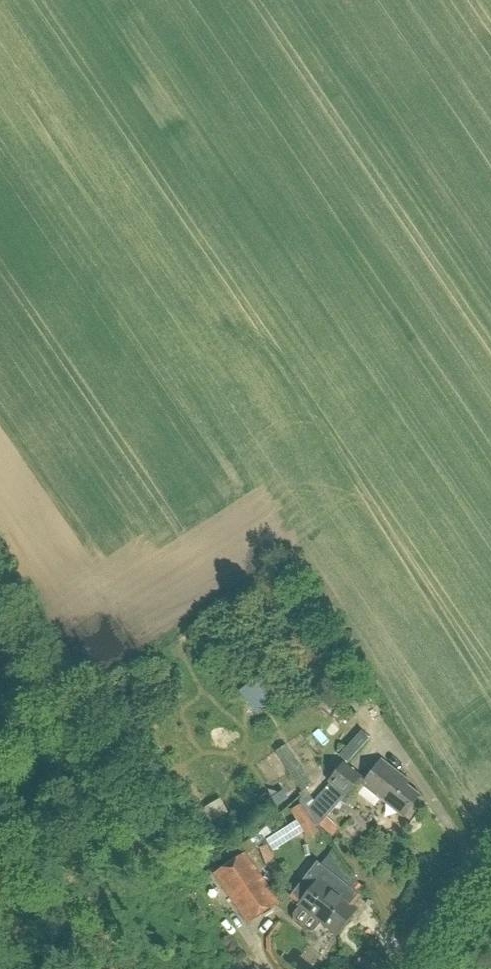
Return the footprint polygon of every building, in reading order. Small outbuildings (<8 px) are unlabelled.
[(255,671),(235,682),(248,704),(267,694),(255,671)] [(294,715),(277,722),(293,759),(309,752),(294,715)] [(361,785),(364,787),(359,795),(374,807),(380,799),(403,818),(420,796),(407,786),(410,782),(381,759),(366,779),(362,784),(361,785)] [(362,784),(366,779),(344,762),(328,782),(331,785),(346,797),(347,798),(360,782),(362,784)] [(327,818),(346,797),(331,785),(312,806),(326,818),(320,825),(329,834),(336,827),(327,818)] [(250,924),(281,901),(247,852),(214,875),(250,924)] [(357,910),(319,880),(299,906),(301,907),(294,915),(295,922),(307,932),(314,931),(320,923),(337,935),(357,910)]
